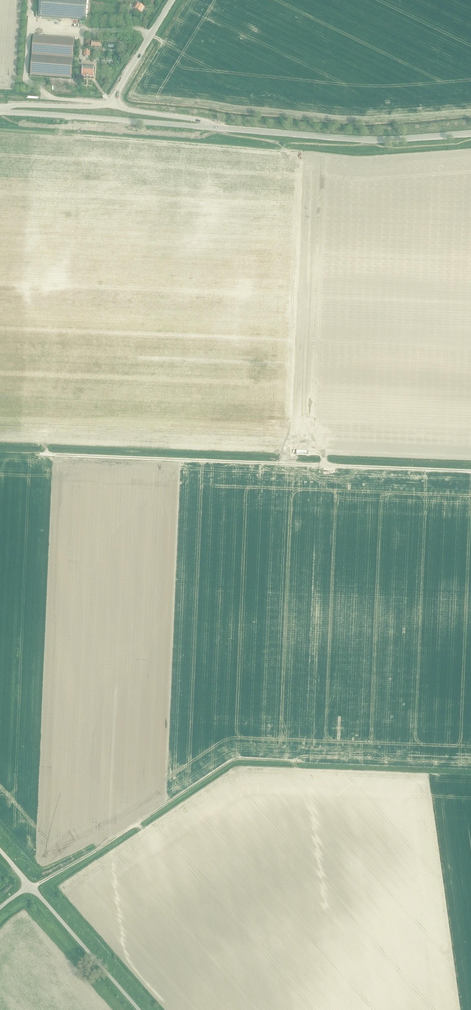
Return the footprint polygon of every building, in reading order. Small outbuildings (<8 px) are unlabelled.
[(86,21),(87,0),(41,0),(40,17),(86,21)] [(133,8),(141,13),(145,7),(136,2),(133,8)] [(34,37),(31,76),(71,79),(74,40),(34,37)] [(82,76),(93,77),(94,67),(79,66),(79,69),(83,70),(82,76)]
